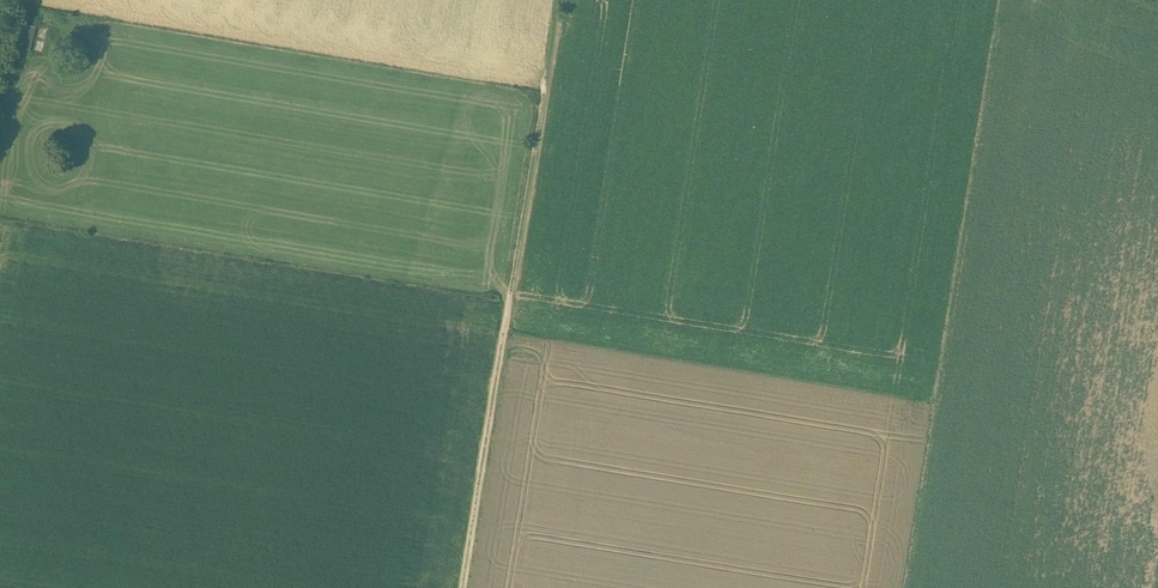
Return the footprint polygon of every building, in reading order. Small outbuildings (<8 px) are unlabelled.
[(37,25),(27,23),(21,46),(31,49),(37,25)]
